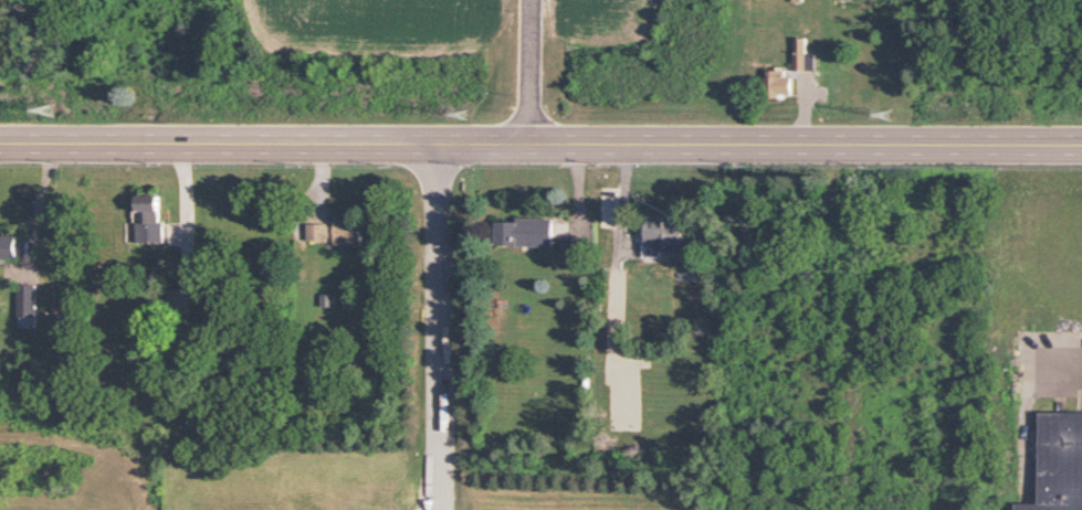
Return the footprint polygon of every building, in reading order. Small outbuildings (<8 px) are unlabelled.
[(807,38),(794,37),(794,70),(815,71),(816,53),(806,53),(807,38)] [(785,70),(765,70),(766,98),(779,97),(779,94),(792,94),(792,77),(786,77),(785,70)] [(138,243),(163,242),(163,195),(141,196),(141,223),(138,223),(138,243)] [(309,240),(336,240),(336,245),(363,245),(363,218),(337,218),(336,224),(310,224),(309,240)] [(498,245),(554,246),(554,219),(517,218),(517,221),(498,221),(498,245)] [(684,253),(684,221),(647,220),(646,243),(657,243),(657,252),(684,253)] [(0,237),(0,258),(30,257),(29,236),(0,237)] [(37,328),(37,284),(18,284),(18,328),(37,328)] [(1040,412),(1040,504),(1017,504),(1017,509),(1081,509),(1081,412),(1040,412)]
